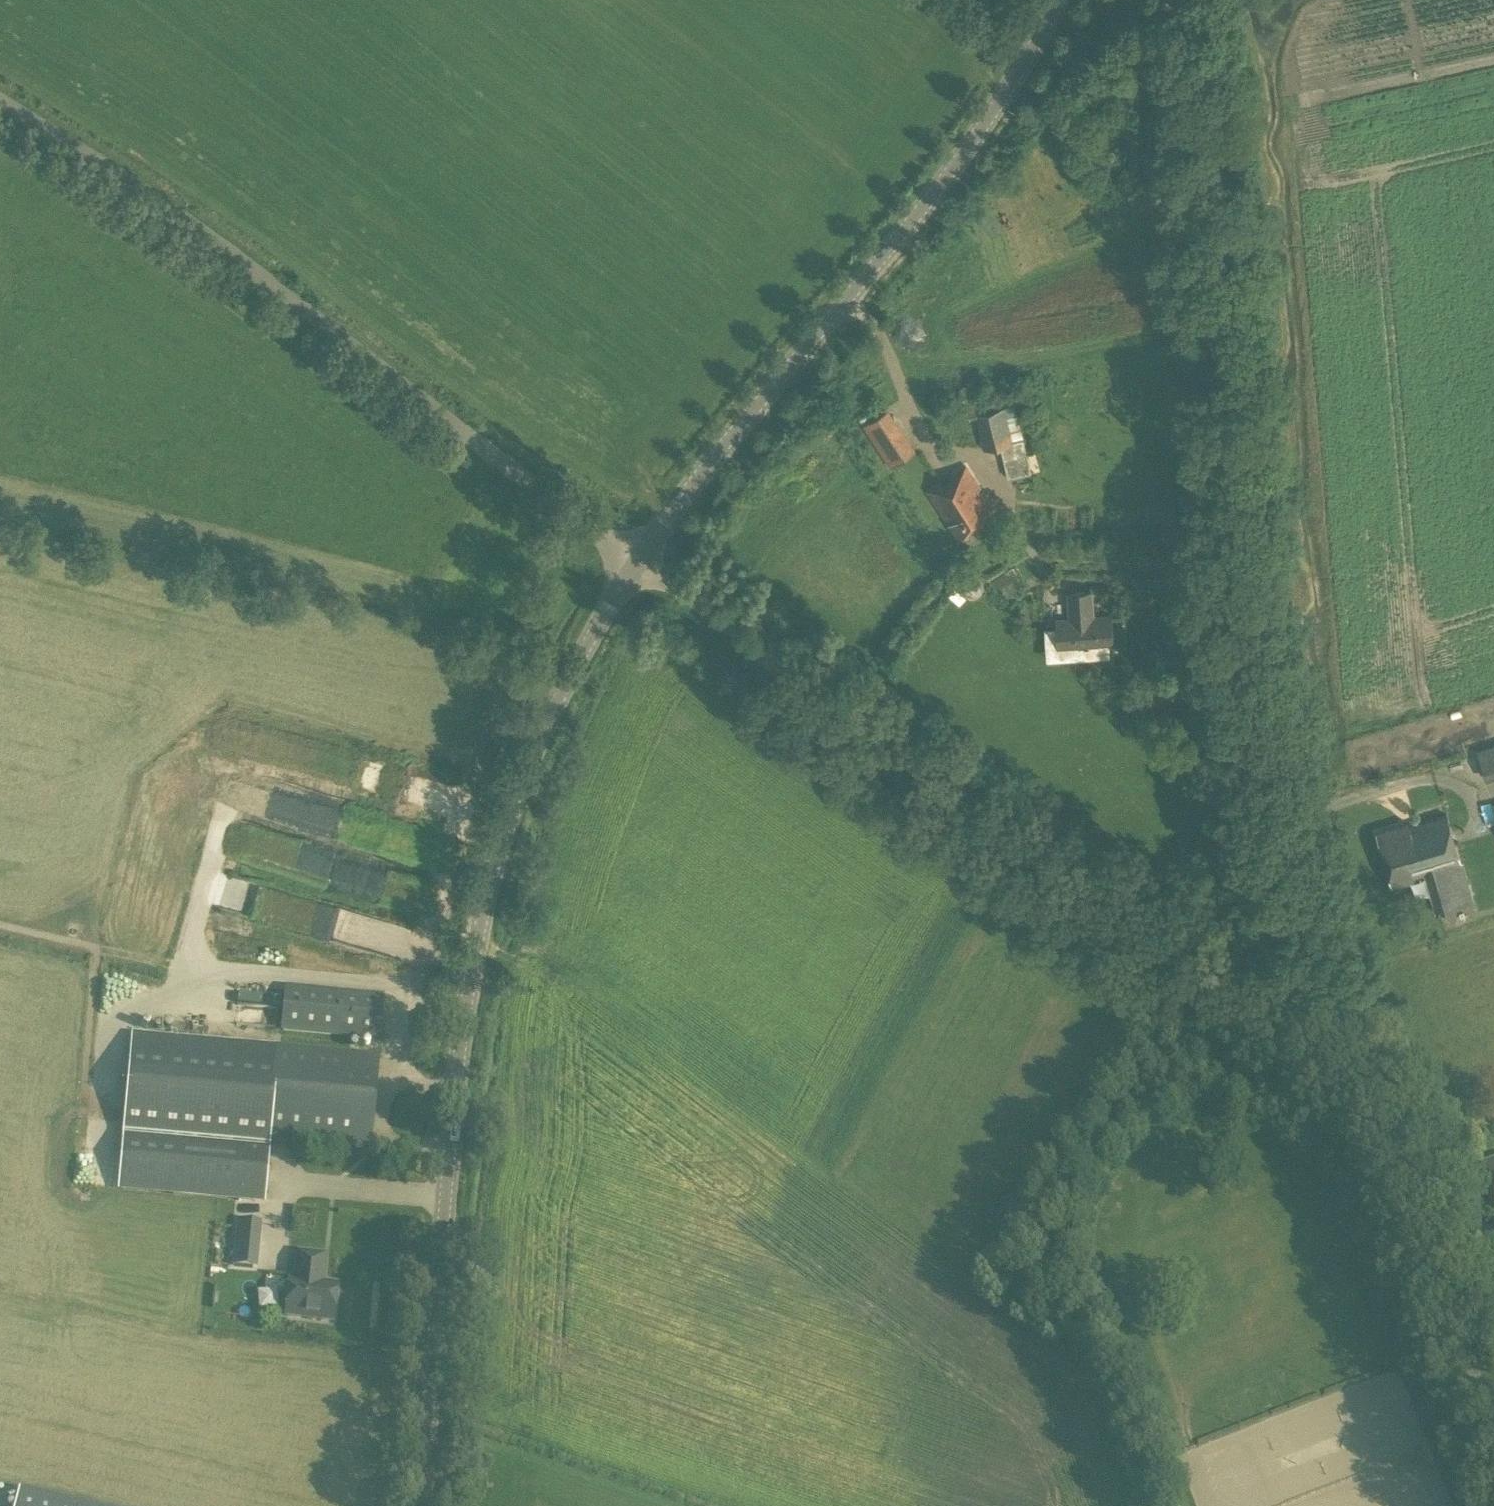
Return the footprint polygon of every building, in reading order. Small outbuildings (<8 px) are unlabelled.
[(1014,404),(988,410),(986,400),(968,404),(967,401),(929,409),(931,415),(944,412),(946,420),(977,413),(981,430),(985,448),(1001,444),(1008,477),(1029,472),(1014,404)] [(916,449),(890,409),(863,426),(890,466),(916,449)] [(941,480),(926,489),(959,538),(997,513),(966,466),(952,475),(953,477),(943,483),(941,480)] [(1093,616),(1092,591),(1069,592),(1071,617),(1058,618),(1060,646),(1113,643),(1111,615),(1093,616)] [(1493,778),(1493,745),(1477,750),(1487,780),(1493,778)] [(1450,824),(1447,814),(1410,825),(1409,822),(1376,832),(1392,886),(1415,879),(1415,877),(1424,874),(1436,912),(1474,900),(1463,862),(1461,861),(1458,852),(1459,851),(1451,824),(1450,824)] [(383,994),(284,986),(281,1030),(380,1040),(383,994)] [(258,1006),(261,996),(240,990),(237,1001),(258,1006)] [(370,1145),(378,1056),(276,1046),(276,1044),(131,1031),(117,1190),(264,1203),(265,1198),(270,1137),(282,1138),(370,1146),(370,1145)] [(1479,1164),(1493,1204),(1493,1159),(1479,1164)] [(235,1238),(255,1240),(257,1222),(237,1220),(235,1238)] [(321,1283),(324,1255),(298,1252),(295,1280),(289,1280),(285,1315),(332,1320),(336,1285),(321,1283)] [(20,1495),(17,1505),(67,1505),(20,1495)]
